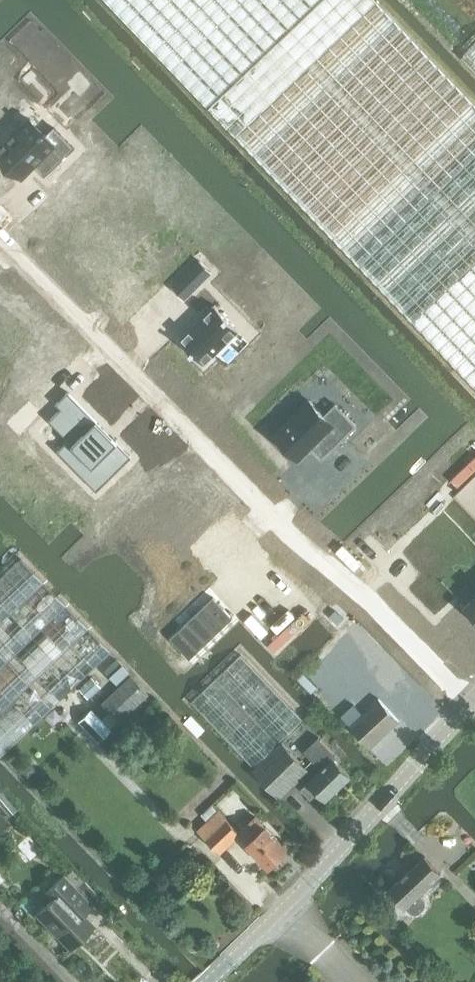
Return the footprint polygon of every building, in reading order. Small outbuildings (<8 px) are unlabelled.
[(377,0),(108,0),(237,134),(474,384),(474,104),(377,0)] [(461,56),(474,70),(474,43),(461,56)] [(74,145),(55,126),(47,134),(45,132),(43,129),(42,130),(31,118),(0,149),(0,154),(5,159),(15,169),(22,176),(35,164),(37,165),(40,162),(48,170),(74,145)] [(59,188),(24,223),(40,240),(76,205),(59,188)] [(118,213),(87,245),(105,263),(122,247),(141,265),(156,250),(148,243),(174,216),(152,194),(126,221),(118,213)] [(185,297),(203,279),(192,268),(173,286),(185,297)] [(204,363),(239,328),(215,303),(180,338),(204,363)] [(31,348),(0,317),(0,396),(32,364),(23,355),(31,348)] [(112,444),(97,428),(101,424),(68,390),(56,402),(61,407),(49,419),(73,443),(68,448),(89,469),(94,464),(108,479),(132,455),(116,439),(112,444)] [(322,458),(357,424),(336,403),(325,414),(310,399),(274,434),(299,459),(311,446),(313,448),(316,445),(325,453),(321,457),(322,458)] [(197,544),(209,533),(168,492),(143,517),(151,525),(142,534),(154,547),(164,537),(184,557),(186,555),(197,566),(172,592),(188,607),(227,568),(211,553),(208,556),(197,544)] [(109,649),(20,557),(0,576),(0,753),(109,649)] [(465,604),(474,616),(474,595),(465,604)] [(240,654),(191,700),(254,765),(302,719),(240,654)] [(119,686),(101,703),(118,721),(147,693),(130,675),(115,659),(104,669),(119,686)] [(87,698),(100,686),(90,675),(77,688),(87,698)] [(371,747),(399,720),(378,697),(349,724),(371,747)] [(96,741),(109,728),(91,708),(78,720),(96,741)] [(326,798),(350,775),(333,757),(336,754),(318,736),(303,750),(321,768),(301,788),(309,798),(318,791),(326,798)] [(280,797),(308,770),(281,741),(253,769),(280,797)] [(8,814),(16,807),(11,802),(0,790),(0,806),(8,814)] [(218,809),(212,803),(201,814),(207,819),(198,828),(220,853),(241,832),(218,809)] [(264,825),(254,815),(246,823),(256,833),(246,842),(268,867),(288,849),(264,825)] [(389,888),(406,907),(406,906),(411,911),(414,912),(419,911),(424,906),(426,902),(424,898),(420,893),(442,872),(425,854),(389,888)] [(69,946),(92,924),(81,912),(91,902),(63,873),(44,892),(51,899),(36,913),(69,946)]
